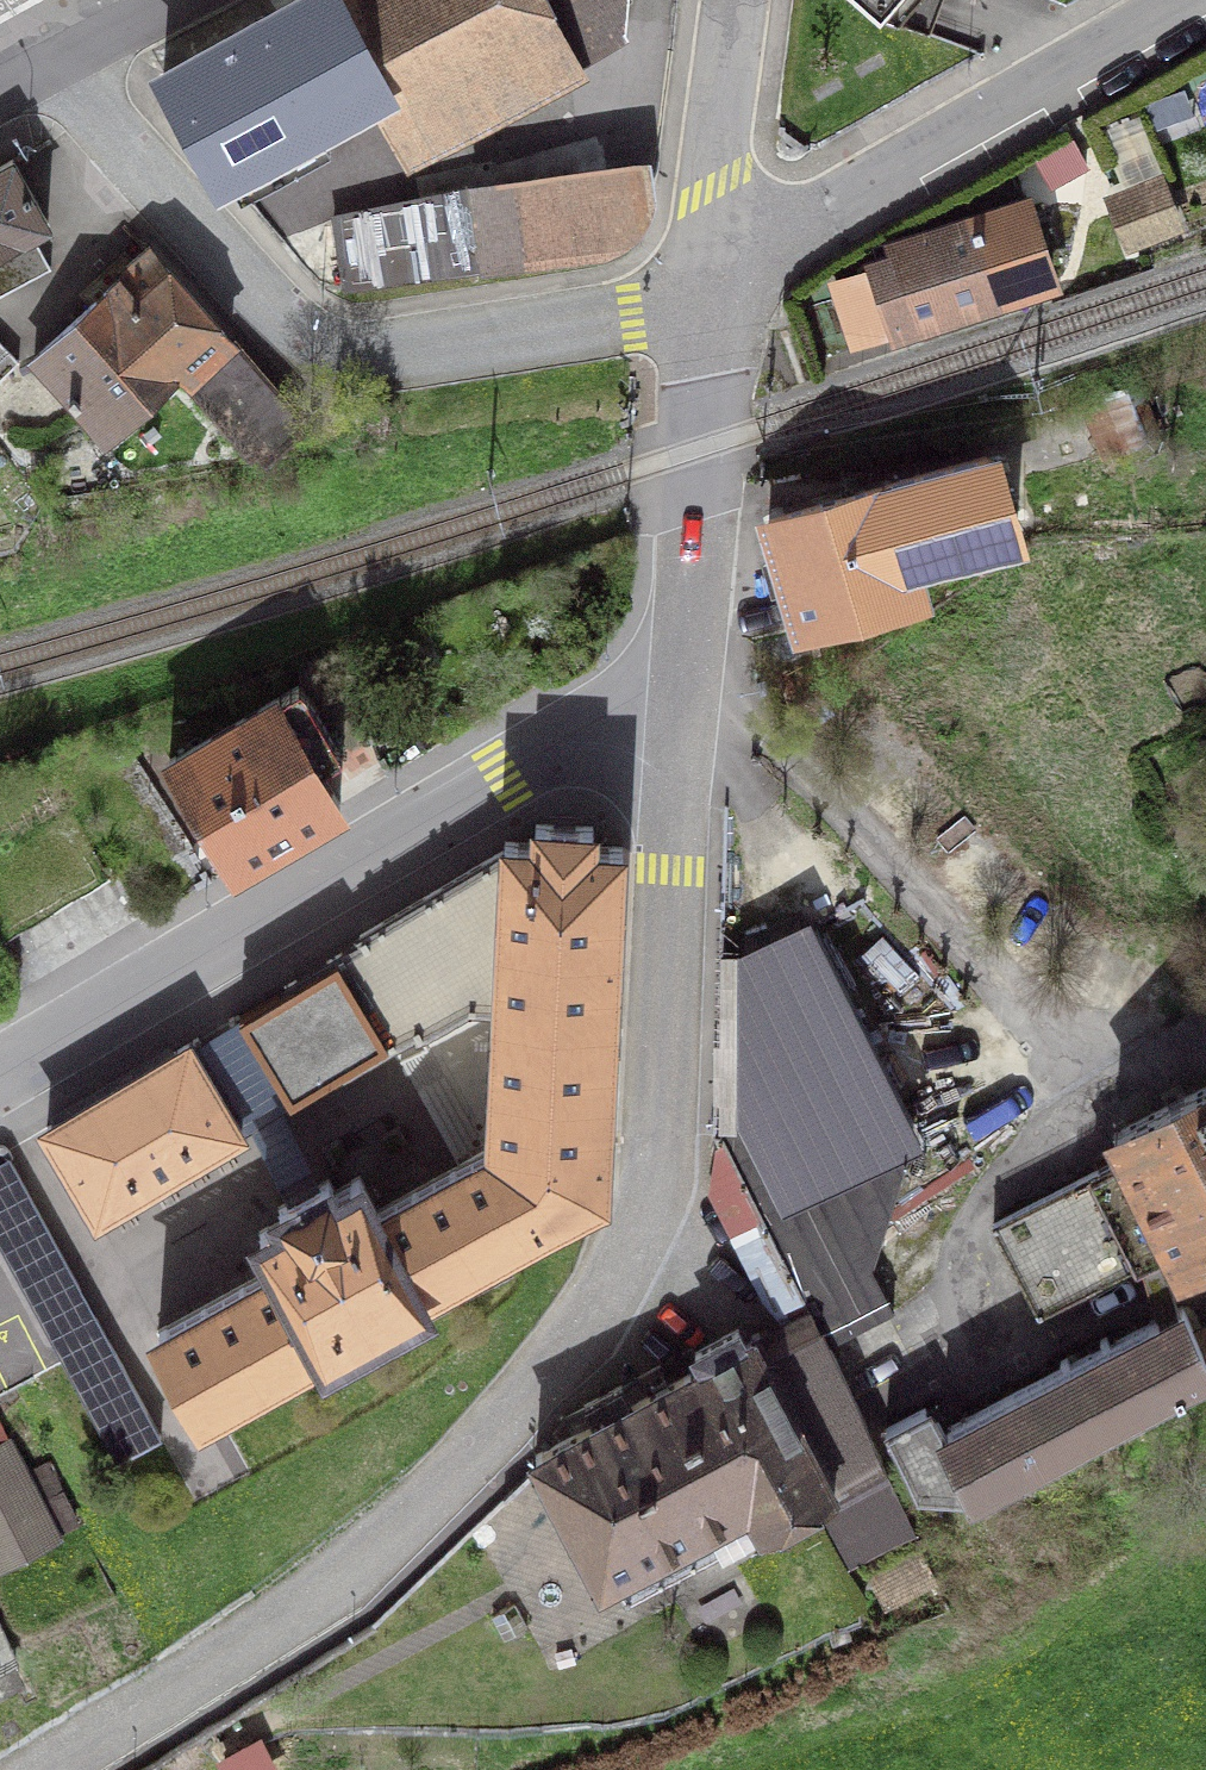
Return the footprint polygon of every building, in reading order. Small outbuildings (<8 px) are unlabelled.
[(324,120),(376,91),(383,88),(335,0),(307,0),(270,20),(324,120)] [(383,88),(376,91),(398,133),(562,48),(568,62),(621,25),(623,0),(335,0),(383,88)] [(942,0),(859,0),(879,18),(929,35),(942,0)] [(270,20),(163,77),(219,179),(324,120),(270,20)] [(31,232),(47,223),(12,160),(0,166),(0,249),(31,232)] [(473,188),(333,218),(344,289),(610,249),(627,239),(642,224),(653,194),(646,165),(473,188)] [(1132,243),(1174,225),(1156,181),(1114,199),(1132,243)] [(892,329),(1051,276),(1028,207),(893,252),(896,263),(873,271),(892,329)] [(31,232),(0,249),(0,295),(51,267),(31,232)] [(175,370),(187,384),(231,343),(149,250),(32,357),(106,437),(175,370)] [(19,361),(0,341),(0,379),(19,361)] [(258,450),(267,459),(303,430),(294,421),(299,417),(231,343),(187,384),(251,455),(258,450)] [(1097,419),(1110,454),(1158,436),(1145,400),(1097,419)] [(802,626),(917,592),(910,566),(1009,537),(1013,526),(995,465),(984,459),(771,522),(802,626)] [(171,761),(234,867),(340,804),(277,699),(171,761)] [(359,936),(362,940),(238,1014),(292,1104),(416,1030),(418,1034),(468,1005),(497,1006),(492,1147),(378,1209),(359,1176),(334,1190),(328,1180),(278,1207),(284,1218),(258,1231),(277,1265),(157,1331),(204,1413),(323,1348),(327,1354),(424,1301),(421,1295),(605,1193),(622,847),(591,845),(592,827),(536,824),(535,842),(504,841),(504,849),(359,936)] [(744,1117),(720,1131),(813,1316),(828,1343),(893,1310),(871,1267),(912,1140),(804,925),(742,954),(744,1117)] [(241,1134),(188,1044),(41,1129),(97,1222),(241,1134)] [(1113,1133),(1125,1156),(1172,1247),(1183,1269),(1205,1257),(1205,1086),(1113,1133)] [(0,1155),(0,1257),(116,1451),(177,1414),(16,1146),(0,1155)] [(1172,1247),(1125,1156),(993,1225),(1039,1315),(1172,1247)] [(1196,1333),(1181,1308),(1109,1345),(1106,1339),(1099,1342),(1102,1348),(1070,1364),(1067,1359),(1060,1363),(1063,1368),(944,1430),(938,1418),(930,1422),(924,1411),(887,1430),(920,1487),(973,1489),(977,1496),(985,1493),(981,1485),(1033,1457),(1038,1465),(1045,1462),(1040,1454),(1094,1426),(1098,1434),(1105,1431),(1100,1423),(1133,1405),(1138,1414),(1144,1411),(1140,1402),(1178,1382),(1183,1391),(1189,1387),(1184,1379),(1205,1367),(1205,1352),(1196,1333)] [(887,1315),(828,1345),(836,1361),(866,1425),(928,1392),(887,1315)] [(694,1352),(702,1370),(691,1376),(690,1374),(535,1456),(602,1579),(750,1500),(765,1526),(821,1496),(853,1555),(912,1525),(866,1425),(836,1361),(828,1345),(828,1343),(813,1316),(755,1347),(751,1340),(745,1343),(738,1329),(694,1352)] [(1196,1333),(1205,1352),(1205,1328),(1196,1333)] [(0,1445),(0,1524),(41,1504),(8,1441),(0,1445)]
